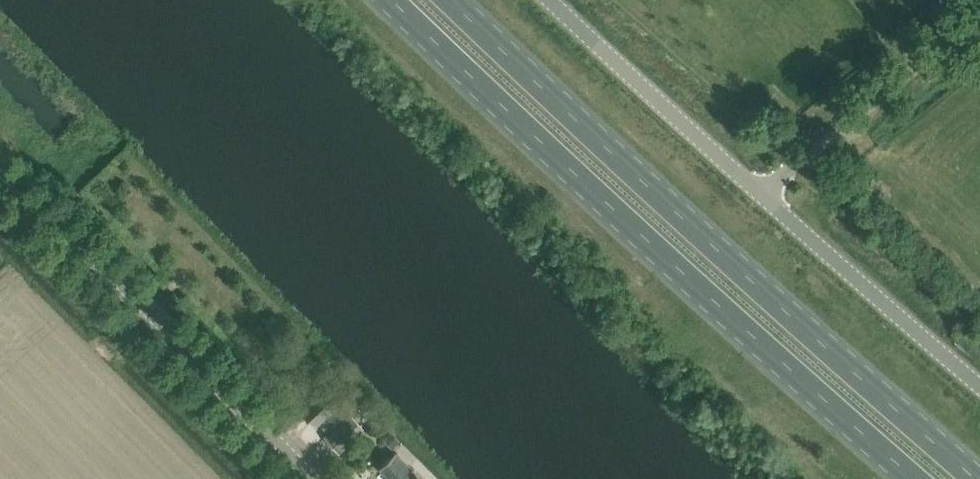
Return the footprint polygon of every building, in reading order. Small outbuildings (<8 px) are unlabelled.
[(328,435),(347,416),(323,391),(301,412),(315,426),(317,424),(328,435)] [(328,435),(325,437),(339,452),(364,429),(349,414),(347,416),(328,435)] [(413,467),(412,468),(395,452),(380,467),(391,478),(424,478),(413,467)]
